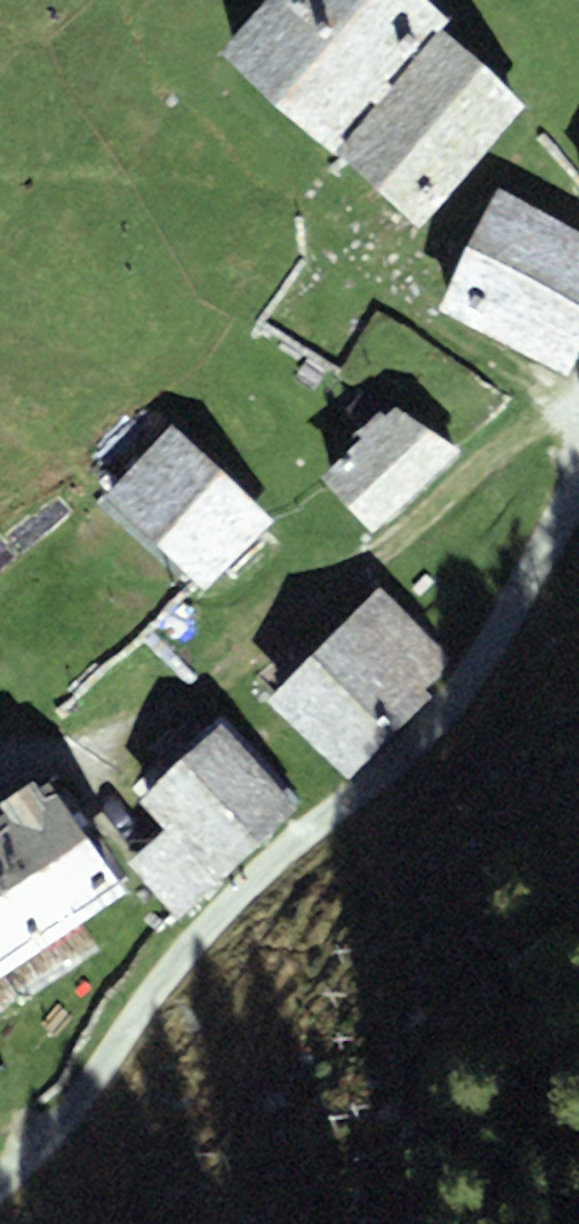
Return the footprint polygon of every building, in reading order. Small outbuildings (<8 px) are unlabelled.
[(332,149),(442,29),(451,19),(430,0),(266,0),(222,49),(332,149)] [(528,106),(442,29),(332,149),(417,227),(528,106)] [(496,185),(438,306),(566,375),(578,348),(578,229),(496,185)] [(395,407),(323,476),(374,534),(463,450),(395,407)] [(277,519),(170,422),(55,545),(149,637),(199,583),(207,592),(277,519)] [(448,656),(377,585),(269,700),(347,777),(432,692),(423,685),(448,656)] [(223,877),(297,805),(216,722),(142,794),(170,822),(223,877)] [(124,888),(46,779),(0,812),(0,977),(124,888)] [(182,916),(223,877),(170,822),(129,862),(182,916)]
